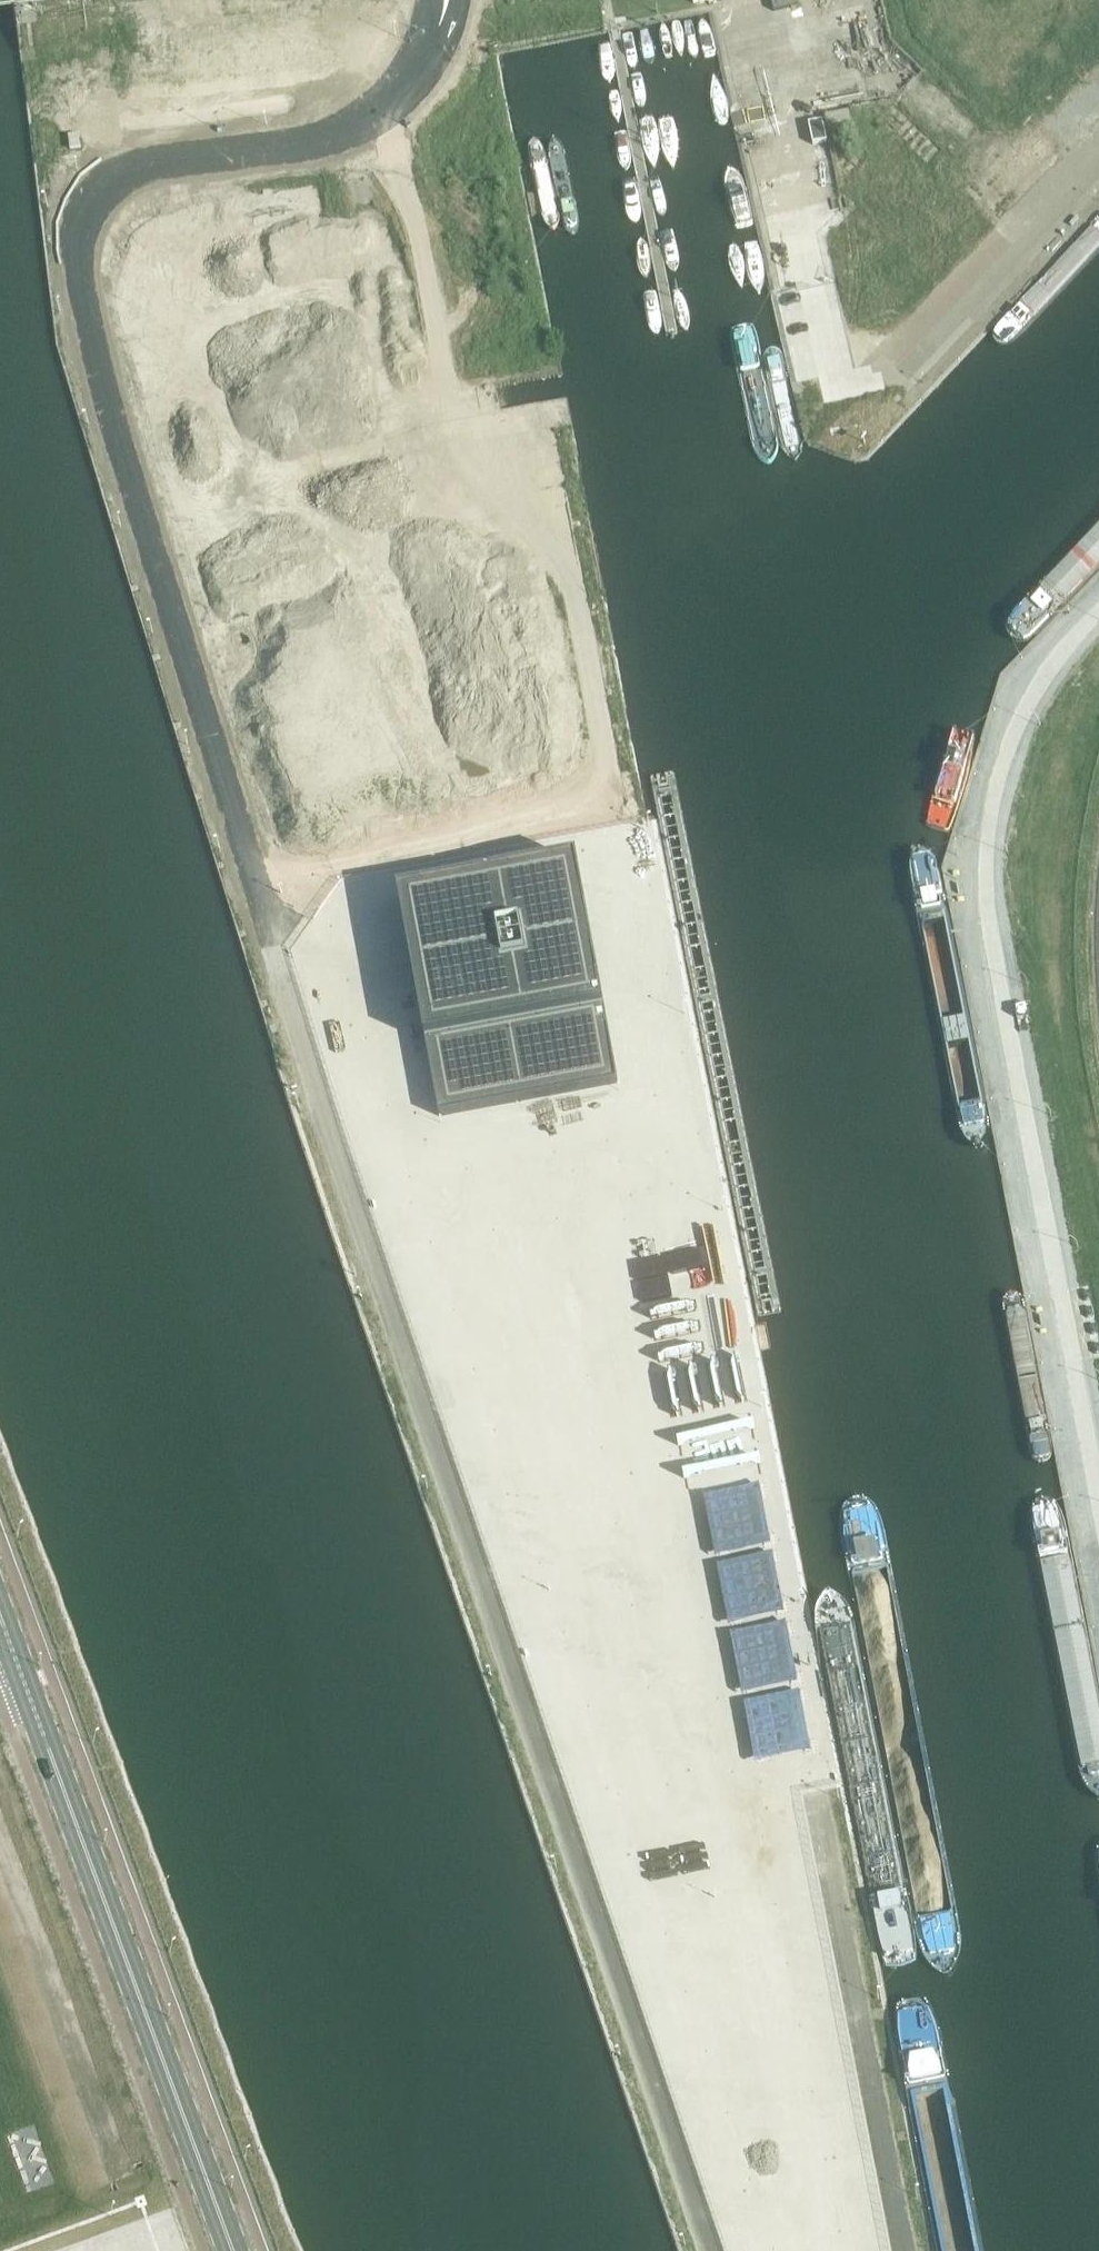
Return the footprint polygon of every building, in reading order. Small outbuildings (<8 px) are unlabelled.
[(823,122),(809,125),(813,145),(828,142),(823,122)] [(578,862),(399,895),(440,1117),(619,1085),(578,862)] [(608,1324),(477,1345),(494,1454),(699,1421),(675,1274),(602,1286),(608,1324)] [(763,2242),(776,2225),(757,2210),(744,2227),(763,2242)]
